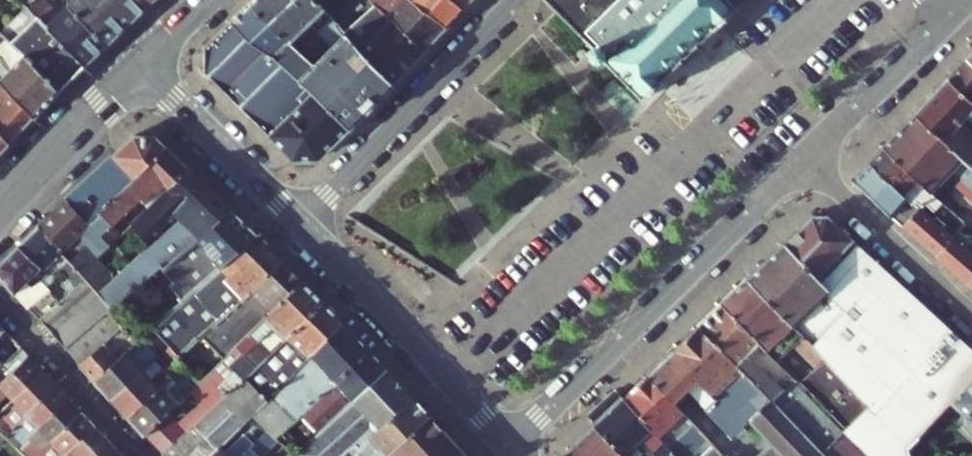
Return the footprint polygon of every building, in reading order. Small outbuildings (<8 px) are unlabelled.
[(32,5),(35,8),(44,18),(92,69),(113,49),(70,4),(70,8),(63,15),(49,0),(39,0),(32,5)] [(70,4),(113,49),(159,6),(153,0),(70,0),(70,4)] [(404,82),(329,0),(268,0),(248,20),(362,127),(383,105),(404,82)] [(329,0),(404,82),(419,65),(434,49),(391,4),(372,22),(349,0),(330,0),(329,0)] [(432,0),(388,0),(391,4),(434,49),(458,23),(432,0)] [(458,23),(474,5),(469,0),(432,0),(458,23)] [(601,41),(596,46),(608,59),(614,54),(653,92),(695,49),(741,3),(739,0),(559,0),(601,41)] [(12,38),(17,43),(29,56),(65,95),(92,69),(44,18),(35,8),(8,33),(12,38)] [(248,20),(221,47),(217,76),(308,159),(321,158),(335,157),(357,133),(362,127),(248,20)] [(40,119),(65,95),(29,56),(17,43),(12,38),(0,49),(0,76),(40,119)] [(965,51),(946,73),(971,94),(971,57),(965,51)] [(946,73),(914,108),(957,144),(961,148),(971,157),(971,122),(968,118),(971,113),(971,114),(971,94),(946,73)] [(12,146),(40,119),(0,76),(0,132),(12,146)] [(957,144),(914,108),(883,143),(935,190),(938,193),(959,170),(966,176),(960,184),(971,193),(971,157),(961,148),(957,144)] [(14,148),(12,146),(0,132),(0,163),(14,148)] [(160,136),(140,137),(73,200),(94,224),(114,204),(128,190),(134,184),(171,147),(160,136)] [(935,190),(883,143),(876,150),(869,158),(913,200),(917,197),(923,202),(927,199),(936,206),(944,198),(938,193),(935,190)] [(175,189),(194,170),(176,152),(171,147),(134,184),(150,201),(170,183),(175,189)] [(860,168),(854,175),(903,223),(923,202),(917,197),(913,200),(869,158),(860,168)] [(169,276),(236,212),(214,190),(194,170),(175,189),(149,213),(135,227),(102,258),(122,281),(107,294),(120,309),(165,273),(168,277),(169,276)] [(149,213),(128,190),(114,204),(135,227),(149,213)] [(923,202),(903,223),(914,233),(931,215),(933,216),(939,209),(936,206),(927,199),(923,202)] [(94,224),(73,200),(47,225),(72,254),(87,240),(98,229),(94,224)] [(236,259),(260,236),(236,212),(169,276),(178,285),(175,288),(188,303),(236,259)] [(813,213),(804,222),(760,265),(748,277),(824,356),(868,403),(843,426),(858,441),(872,455),(910,455),(905,446),(942,408),(971,376),(971,351),(828,213),(813,213)] [(931,215),(914,233),(936,255),(960,228),(956,224),(950,231),(941,223),(943,221),(937,216),(935,218),(933,216),(931,215)] [(72,254),(47,225),(23,248),(46,273),(48,275),(60,264),(63,268),(63,275),(78,291),(93,278),(72,254)] [(936,255),(968,285),(971,281),(971,251),(960,239),(966,233),(960,228),(936,255)] [(244,302),(286,263),(260,236),(236,259),(244,268),(227,284),(244,302)] [(23,248),(5,264),(2,277),(20,297),(33,285),(38,291),(52,279),(48,275),(46,273),(23,248)] [(241,347),(307,283),(286,263),(244,302),(219,325),(241,347)] [(824,356),(748,277),(724,301),(763,342),(782,362),(797,347),(814,365),(824,356)] [(62,305),(43,322),(56,336),(105,293),(93,278),(78,291),(62,305)] [(261,371),(326,302),(307,283),(241,347),(240,349),(261,371)] [(105,293),(56,336),(70,351),(115,313),(120,309),(107,294),(105,293)] [(62,305),(52,294),(33,310),(43,322),(62,305)] [(724,301),(700,324),(773,401),(827,455),(872,455),(858,441),(843,426),(806,387),(799,380),(796,376),(785,387),(752,352),(763,342),(724,301)] [(348,324),(326,302),(261,371),(247,384),(215,414),(193,435),(170,455),(216,455),(225,447),(257,418),(275,402),(315,359),(348,324)] [(115,313),(70,351),(85,367),(109,345),(122,333),(129,327),(115,313)] [(178,341),(183,348),(179,351),(185,357),(216,328),(205,316),(178,341)] [(10,369),(28,353),(22,346),(12,355),(1,342),(10,333),(0,323),(0,358),(10,369)] [(312,408),(372,350),(355,332),(348,324),(315,359),(326,370),(300,396),(312,408)] [(773,401),(700,324),(663,361),(691,391),(736,438),(753,420),(773,401)] [(109,345),(85,367),(100,384),(135,352),(144,344),(129,327),(122,333),(132,345),(120,356),(109,345)] [(175,347),(159,330),(151,337),(167,355),(175,347)] [(185,357),(179,351),(175,347),(167,355),(176,366),(185,357)] [(327,429),(391,370),(372,350),(312,408),(309,411),(327,429)] [(135,352),(100,384),(117,402),(150,370),(159,362),(153,355),(145,363),(135,352)] [(33,358),(28,353),(10,369),(6,373),(0,367),(0,392),(33,358)] [(806,387),(843,426),(868,403),(824,356),(814,365),(799,380),(806,387)] [(49,374),(33,358),(0,392),(0,409),(12,398),(17,403),(49,374)] [(663,361),(627,397),(673,446),(682,455),(692,455),(711,438),(677,404),(691,391),(663,361)] [(150,370),(117,402),(132,419),(166,388),(175,380),(168,373),(160,381),(150,370)] [(416,398),(391,370),(327,429),(298,455),(351,455),(353,454),(356,452),(362,447),(364,449),(416,398)] [(207,381),(198,371),(190,379),(200,388),(207,381)] [(215,414),(247,384),(236,373),(205,404),(215,414)] [(62,388),(49,374),(17,403),(31,417),(62,388)] [(942,408),(949,415),(958,406),(962,410),(958,413),(961,416),(948,430),(971,455),(971,376),(942,408)] [(62,388),(31,417),(43,429),(73,400),(62,388)] [(166,388),(132,419),(149,438),(173,414),(182,406),(166,388)] [(627,397),(598,425),(625,455),(653,455),(656,453),(659,455),(682,455),(673,446),(627,397)] [(434,417),(416,398),(364,449),(362,447),(356,452),(353,454),(355,455),(394,455),(434,417)] [(73,400),(43,429),(29,443),(23,449),(30,455),(46,455),(88,415),(73,400)] [(773,401),(753,420),(772,440),(756,455),(827,455),(773,401)] [(279,440),(296,423),(275,402),(257,418),(279,440)] [(9,411),(3,417),(0,420),(0,427),(10,437),(17,431),(20,428),(10,418),(13,415),(9,411)] [(173,414),(149,438),(168,455),(170,455),(193,435),(173,414)] [(102,430),(88,415),(46,455),(76,455),(77,455),(102,430)] [(20,428),(17,431),(29,443),(43,429),(31,417),(20,428)] [(434,417),(394,455),(470,455),(434,417)] [(598,425),(580,443),(591,455),(625,455),(598,425)] [(121,450),(102,430),(77,455),(114,455),(121,450)] [(29,443),(17,431),(10,437),(23,449),(29,443)] [(230,453),(225,447),(216,455),(245,455),(254,447),(245,438),(230,453)] [(568,455),(591,455),(580,443),(569,454),(568,455)] [(719,446),(708,455),(729,455),(719,446)] [(262,455),(254,447),(245,455),(261,455),(262,455)]
